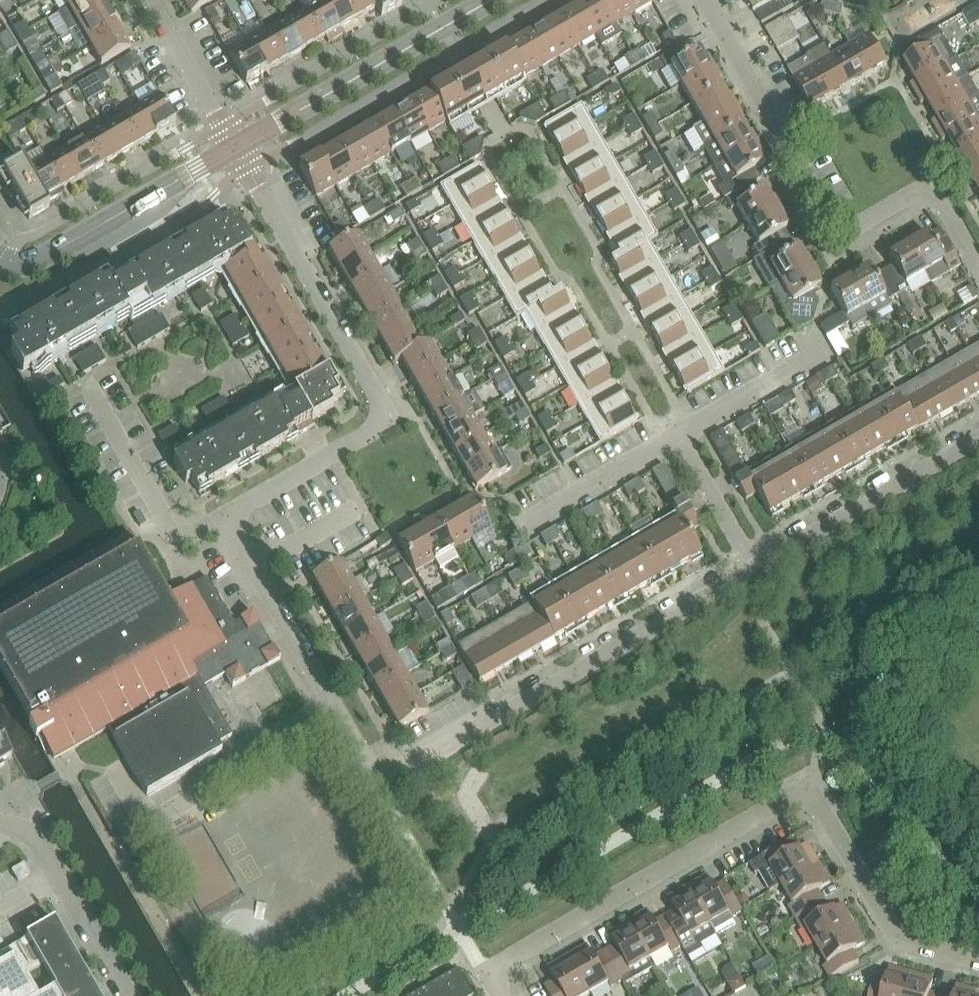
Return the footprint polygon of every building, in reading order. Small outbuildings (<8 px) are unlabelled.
[(80,26),(109,9),(104,0),(82,0),(69,8),(80,26)] [(213,0),(185,0),(192,12),(213,0)] [(305,10),(322,40),(326,37),(329,42),(343,34),(340,29),(324,0),(299,0),(305,10)] [(349,0),(324,0),(340,29),(359,18),(349,0)] [(359,18),(377,8),(378,7),(374,0),(349,0),(359,18)] [(382,16),(402,4),(400,0),(374,0),(378,7),(377,8),(382,16)] [(615,24),(601,0),(588,0),(579,5),(596,35),(615,24)] [(626,0),(601,0),(615,24),(633,14),(626,0)] [(652,0),(626,0),(633,14),(653,2),(652,0)] [(766,0),(749,0),(754,10),(767,2),(766,0)] [(786,10),(780,0),(779,0),(773,4),(757,13),(763,24),(786,10)] [(786,10),(794,5),(791,0),(780,0),(786,10)] [(821,11),(831,14),(834,3),(824,0),(821,11)] [(834,3),(831,14),(841,16),(844,6),(834,3)] [(963,14),(971,27),(978,23),(978,4),(963,14)] [(579,5),(560,16),(578,46),(596,35),(579,5)] [(213,7),(205,11),(211,23),(219,18),(213,7)] [(80,26),(90,45),(120,28),(109,9),(80,26)] [(303,50),(322,40),(305,10),(286,20),(303,50)] [(805,10),(797,15),(803,25),(811,21),(805,10)] [(559,57),(578,46),(560,16),(542,27),(559,57)] [(772,40),(794,27),(787,16),(766,29),(772,40)] [(286,20),(267,31),(284,61),(303,50),(286,20)] [(18,36),(29,30),(25,22),(14,28),(18,36)] [(542,27),(523,38),(540,67),(559,57),(542,27)] [(794,27),(772,40),(778,51),(800,38),(794,27)] [(120,28),(90,45),(102,64),(132,47),(120,28)] [(29,30),(18,36),(23,44),(34,38),(29,30)] [(13,39),(8,31),(0,36),(0,42),(2,46),(13,39)] [(267,31),(248,42),(266,72),(284,61),(267,31)] [(662,36),(668,47),(676,43),(670,31),(662,36)] [(940,31),(923,41),(928,49),(906,62),(917,82),(956,59),(940,31)] [(870,34),(851,45),(869,77),(888,66),(870,34)] [(523,38),(505,48),(522,78),(523,78),(540,67),(523,38)] [(13,39),(2,46),(7,54),(18,47),(13,39)] [(248,42),(229,53),(246,83),(266,72),(248,42)] [(666,69),(671,66),(682,85),(714,67),(708,56),(704,58),(699,50),(690,55),(684,45),(660,59),(666,69)] [(851,45),(832,56),(850,87),(869,77),(851,45)] [(431,91),(448,120),(447,121),(450,126),(526,83),(523,78),(522,78),(505,48),(490,57),(485,48),(472,56),(477,65),(459,75),(454,66),(440,74),(445,83),(431,91)] [(632,53),(638,64),(646,60),(640,49),(632,53)] [(134,52),(126,57),(133,68),(141,63),(134,52)] [(638,64),(632,53),(624,58),(630,69),(638,64)] [(51,67),(60,62),(55,55),(47,60),(51,67)] [(850,87),(832,56),(813,67),(831,98),(850,87)] [(915,90),(922,103),(927,100),(959,82),(969,76),(958,58),(956,59),(917,82),(920,87),(915,90)] [(40,74),(51,67),(47,60),(35,66),(40,74)] [(60,62),(51,67),(56,75),(60,73),(62,67),(60,62)] [(660,62),(651,67),(654,73),(664,68),(660,62)] [(51,67),(40,74),(45,82),(56,75),(51,67)] [(714,67),(682,85),(693,104),(721,88),(716,80),(721,77),(714,67)] [(813,67),(794,78),(812,109),(831,98),(813,67)] [(96,74),(103,85),(111,81),(104,70),(96,74)] [(595,75),(601,86),(609,81),(602,70),(595,75)] [(103,85),(96,74),(89,79),(95,90),(103,85)] [(601,86),(595,75),(587,79),(593,90),(601,86)] [(938,119),(969,101),(959,82),(927,100),(938,119)] [(616,84),(605,91),(609,99),(620,92),(616,84)] [(46,96),(41,88),(30,95),(35,103),(46,96)] [(721,88),(693,104),(703,122),(736,104),(730,93),(725,96),(721,88)] [(59,96),(65,107),(73,102),(67,91),(59,96)] [(429,131),(447,121),(448,120),(431,91),(412,101),(429,131)] [(557,96),(564,107),(571,103),(565,92),(557,96)] [(159,94),(139,105),(156,135),(176,124),(159,94)] [(936,128),(944,141),(949,138),(978,120),(978,95),(969,101),(938,119),(942,125),(936,128)] [(65,107),(59,96),(51,100),(58,111),(65,107)] [(564,107),(557,96),(549,101),(556,112),(564,107)] [(429,131),(412,101),(393,112),(410,142),(429,131)] [(531,117),(542,111),(538,104),(527,110),(531,117)] [(545,125),(556,145),(593,124),(581,104),(545,125)] [(704,147),(714,141),(742,125),(738,117),(742,115),(736,104),(703,122),(693,128),(704,147)] [(156,135),(139,105),(120,116),(138,146),(156,135)] [(521,120),(530,122),(531,117),(527,110),(519,115),(521,120)] [(546,118),(542,111),(531,117),(530,122),(535,124),(546,118)] [(375,123),(392,153),(410,142),(393,112),(375,123)] [(22,117),(28,128),(36,124),(29,113),(22,117)] [(648,129),(656,124),(650,114),(642,118),(648,129)] [(627,129),(638,122),(633,115),(622,121),(627,129)] [(102,127),(119,156),(138,146),(120,116),(102,127)] [(28,128),(22,117),(14,122),(20,133),(28,128)] [(978,145),(978,120),(949,138),(960,157),(978,145)] [(14,122),(3,128),(9,139),(20,133),(14,122)] [(638,122),(627,129),(630,135),(631,137),(642,130),(638,122)] [(356,134),(373,164),(392,153),(375,123),(356,134)] [(593,124),(556,145),(567,164),(603,142),(593,124)] [(656,124),(648,129),(654,139),(662,135),(656,124)] [(714,166),(725,160),(757,141),(751,131),(747,133),(742,125),(714,141),(704,147),(714,166)] [(119,156),(102,127),(83,137),(100,167),(119,156)] [(627,129),(618,134),(621,140),(630,135),(627,129)] [(373,164),(356,134),(337,145),(354,174),(373,164)] [(473,141),(477,148),(482,149),(484,141),(481,136),(473,141)] [(64,148),(81,178),(100,167),(83,137),(64,148)] [(477,148),(473,141),(462,147),(466,155),(477,148)] [(725,199),(737,192),(750,185),(761,178),(755,168),(764,163),(759,155),(764,152),(757,141),(725,160),(714,166),(725,185),(719,188),(725,199)] [(603,142),(567,164),(577,182),(614,161),(603,142)] [(319,155),(336,185),(354,174),(337,145),(319,155)] [(978,170),(978,145),(960,157),(971,175),(978,170)] [(27,170),(35,185),(44,200),(45,199),(47,203),(59,197),(57,192),(63,189),(45,159),(39,148),(21,158),(23,161),(28,169),(27,170)] [(45,159),(63,189),(81,178),(64,148),(45,159)] [(481,155),(482,149),(477,148),(466,155),(470,161),(481,155)] [(670,166),(678,162),(672,151),(664,156),(670,166)] [(648,166),(659,160),(655,152),(644,158),(648,166)] [(319,155),(299,167),(316,196),(336,185),(319,155)] [(446,161),(452,172),(460,167),(453,156),(446,161)] [(659,160),(648,166),(653,174),(664,167),(659,160)] [(2,173),(5,177),(29,219),(50,207),(47,203),(45,199),(44,200),(35,185),(27,170),(28,169),(23,161),(2,173)] [(452,172),(446,161),(438,165),(444,176),(452,172)] [(588,201),(625,180),(614,161),(577,182),(588,201)] [(684,172),(678,162),(670,166),(676,177),(684,172)] [(440,186),(451,205),(488,184),(477,165),(440,186)] [(971,175),(978,190),(978,170),(971,175)] [(408,182),(415,193),(422,189),(416,178),(408,182)] [(625,180),(588,201),(599,219),(636,198),(625,180)] [(415,193),(408,182),(400,187),(407,198),(415,193)] [(488,184),(451,205),(462,224),(499,203),(488,184)] [(750,185),(737,192),(725,199),(731,209),(736,206),(747,225),(780,206),(774,196),(770,198),(765,190),(756,195),(750,185)] [(670,203),(681,197),(676,189),(665,195),(670,203)] [(711,195),(701,201),(705,209),(715,203),(711,195)] [(681,197),(670,203),(674,211),(685,205),(681,197)] [(636,198),(599,219),(609,238),(646,217),(636,198)] [(371,204),(377,215),(385,210),(379,199),(371,204)] [(406,206),(410,214),(422,207),(417,199),(406,206)] [(473,242),(510,221),(499,203),(462,224),(473,242)] [(377,215),(371,204),(363,208),(369,219),(377,215)] [(759,257),(784,243),(778,233),(787,228),(782,220),(786,217),(780,206),(747,225),(758,244),(753,247),(759,257)] [(400,209),(389,215),(394,223),(405,217),(400,209)] [(135,327),(138,333),(142,338),(145,344),(163,334),(160,329),(157,324),(154,319),(148,307),(221,265),(232,259),(235,265),(236,266),(255,254),(239,226),(233,229),(226,216),(111,283),(108,279),(11,335),(31,369),(34,368),(36,371),(43,367),(41,363),(127,314),(132,323),(133,322),(135,327)] [(609,238),(620,256),(620,257),(648,240),(649,241),(658,237),(646,217),(609,238)] [(341,221),(333,225),(339,237),(347,232),(341,221)] [(483,261),(520,240),(510,221),(473,242),(483,261)] [(428,244),(439,237),(434,229),(423,236),(428,244)] [(711,229),(700,235),(707,247),(718,241),(711,229)] [(684,244),(695,238),(691,230),(680,237),(684,244)] [(370,252),(359,233),(329,250),(340,269),(370,252)] [(906,240),(925,273),(931,283),(960,266),(943,236),(933,242),(928,233),(919,238),(917,234),(906,240)] [(439,237),(428,244),(432,252),(443,245),(439,237)] [(695,238),(684,244),(689,252),(700,246),(695,238)] [(411,253),(422,247),(418,239),(407,245),(411,253)] [(494,280),(531,259),(520,240),(483,261),(494,280)] [(620,257),(620,256),(611,261),(622,280),(659,259),(649,241),(648,240),(620,257)] [(925,273),(906,240),(895,246),(897,251),(889,256),(894,264),(885,269),(899,294),(909,289),(906,283),(925,273)] [(722,243),(709,250),(714,258),(727,251),(722,243)] [(784,243),(759,257),(754,260),(771,289),(814,265),(808,254),(803,257),(798,248),(790,253),(784,243)] [(402,251),(400,252),(403,258),(411,253),(407,245),(401,249),(402,251)] [(422,247),(411,253),(416,261),(427,254),(422,247)] [(343,396),(273,276),(259,251),(255,254),(236,266),(235,265),(224,271),(299,399),(281,409),(276,402),(173,461),(186,483),(191,480),(199,492),(315,426),(312,422),(333,409),(330,404),(343,396)] [(370,252),(340,269),(351,288),(381,271),(370,252)] [(505,298),(542,277),(531,259),(494,280),(505,298)] [(633,299),(670,277),(659,259),(622,280),(633,299)] [(814,265),(771,289),(796,332),(813,322),(818,303),(812,292),(821,287),(816,278),(820,276),(814,265)] [(449,281),(460,274),(456,267),(445,273),(449,281)] [(705,282),(717,275),(712,267),(701,274),(705,282)] [(872,317),(891,306),(888,301),(899,294),(885,269),(874,276),(869,267),(860,272),(858,268),(847,274),(872,317)] [(361,307),(392,289),(381,271),(351,288),(361,307)] [(460,274),(449,281),(454,289),(465,282),(460,274)] [(849,323),(852,328),(872,317),(847,274),(836,280),(839,284),(830,289),(844,312),(820,326),(826,336),(836,330),(849,323)] [(717,275),(705,282),(710,289),(721,283),(717,275)] [(433,290),(444,284),(439,276),(428,282),(433,290)] [(552,296),(552,295),(542,277),(505,298),(516,318),(525,313),(524,312),(552,296)] [(670,277),(633,299),(644,317),(681,296),(670,277)] [(444,284),(433,290),(437,298),(448,292),(444,284)] [(743,286),(734,292),(741,303),(750,297),(743,286)] [(971,286),(957,294),(964,305),(978,297),(971,286)] [(198,293),(202,301),(208,297),(203,289),(198,293)] [(392,289),(361,307),(372,326),(402,308),(392,289)] [(535,331),(572,309),(561,290),(552,295),(552,296),(524,312),(525,313),(535,331)] [(196,304),(202,301),(198,293),(192,296),(196,304)] [(464,307),(476,301),(471,293),(460,299),(464,307)] [(654,336),(691,315),(681,296),(644,317),(654,336)] [(208,297),(202,301),(207,308),(212,305),(208,297)] [(207,308),(202,301),(196,304),(201,312),(207,308)] [(476,301),(464,307),(469,315),(480,308),(476,301)] [(727,319),(738,313),(734,305),(722,311),(727,319)] [(382,344),(413,326),(402,308),(372,326),(382,344)] [(546,349),(583,328),(572,309),(535,331),(546,349)] [(465,321),(461,313),(450,320),(454,328),(465,321)] [(738,313),(727,319),(731,327),(743,320),(738,313)] [(766,314),(751,323),(765,348),(780,339),(766,314)] [(960,314),(952,319),(957,328),(965,323),(960,314)] [(157,324),(164,320),(161,315),(154,319),(157,324)] [(228,319),(231,325),(239,320),(236,315),(228,319)] [(691,315),(654,336),(665,355),(702,333),(691,315)] [(223,329),(231,325),(228,319),(220,324),(223,329)] [(952,319),(945,323),(950,333),(957,329),(957,328),(952,319)] [(164,320),(157,324),(160,329),(167,325),(164,320)] [(231,325),(234,330),(242,326),(239,320),(231,325)] [(167,325),(160,329),(163,334),(170,330),(167,325)] [(226,335),(234,330),(231,325),(223,329),(226,335)] [(234,330),(238,336),(245,332),(242,326),(234,330)] [(413,326),(382,344),(393,364),(402,360),(401,359),(424,345),(423,344),(413,326)] [(131,337),(138,333),(135,327),(128,331),(131,337)] [(719,336),(724,347),(746,338),(741,327),(719,336)] [(472,342),(483,336),(479,328),(467,334),(472,342)] [(583,328),(546,349),(556,368),(593,347),(583,328)] [(230,341),(238,336),(234,330),(226,335),(230,341)] [(836,330),(826,336),(831,345),(841,339),(836,330)] [(245,332),(238,336),(241,342),(249,337),(245,332)] [(134,343),(142,338),(138,333),(131,337),(134,343)] [(702,333),(665,355),(676,373),(713,352),(702,333)] [(238,336),(230,341),(233,346),(241,342),(238,336)] [(483,336),(472,342),(477,350),(488,344),(483,336)] [(499,351),(510,345),(506,337),(495,344),(499,351)] [(914,341),(920,351),(926,347),(921,337),(914,341)] [(142,338),(134,343),(137,348),(145,344),(142,338)] [(401,359),(402,360),(412,377),(441,360),(430,340),(423,344),(424,345),(401,359)] [(920,351),(914,341),(908,345),(913,354),(920,351)] [(744,349),(749,357),(760,351),(755,342),(744,349)] [(969,350),(978,367),(978,344),(969,350)] [(91,349),(96,356),(101,353),(97,345),(91,349)] [(510,345),(499,351),(504,359),(515,353),(510,345)] [(567,386),(604,365),(593,347),(556,368),(567,386)] [(90,360),(96,356),(91,349),(86,352),(90,360)] [(969,350),(950,360),(972,398),(978,393),(978,367),(969,350)] [(84,363),(90,360),(86,352),(80,355),(84,363)] [(676,373),(687,393),(724,372),(713,352),(676,373)] [(101,353),(96,356),(100,364),(106,361),(101,353)] [(79,366),(84,363),(80,355),(74,358),(79,366)] [(100,364),(96,356),(90,360),(95,367),(100,364)] [(877,363),(882,372),(889,368),(883,359),(877,363)] [(90,360),(84,363),(89,371),(95,367),(90,360)] [(422,396),(452,378),(441,360),(412,377),(422,396)] [(972,398),(950,360),(931,371),(953,408),(972,398)] [(84,363),(79,366),(83,374),(89,371),(84,363)] [(882,372),(877,363),(870,366),(876,376),(882,372)] [(493,379),(504,373),(500,365),(489,371),(493,379)] [(578,405),(615,384),(604,365),(567,386),(578,405)] [(825,371),(831,380),(838,376),(832,367),(825,371)] [(535,370),(527,374),(532,382),(539,378),(535,370)] [(831,380),(825,371),(819,374),(825,384),(831,380)] [(953,408),(931,371),(913,382),(934,419),(953,408)] [(504,373),(493,379),(498,387),(501,386),(509,381),(504,373)] [(521,389),(532,382),(527,374),(516,381),(521,389)] [(37,380),(41,387),(48,383),(44,376),(37,380)] [(54,380),(58,388),(64,385),(60,377),(54,380)] [(816,377),(806,383),(812,393),(822,387),(816,377)] [(452,378),(422,396),(433,414),(463,397),(452,378)] [(48,383),(53,391),(58,388),(54,380),(48,383)] [(501,386),(498,387),(504,398),(515,391),(509,381),(501,386)] [(532,382),(521,389),(525,396),(536,390),(532,382)] [(913,382),(895,392),(894,393),(915,430),(934,419),(913,382)] [(48,383),(41,387),(44,393),(49,394),(53,391),(48,383)] [(588,423),(625,402),(615,384),(578,405),(588,423)] [(915,430),(894,393),(895,392),(892,388),(747,473),(734,480),(746,500),(757,493),(770,516),(774,514),(774,512),(808,492),(809,494),(816,490),(815,488),(849,468),(850,470),(858,466),(857,464),(891,444),(892,446),(899,442),(898,440),(915,430)] [(784,395),(790,404),(796,401),(790,391),(784,395)] [(790,404),(784,395),(777,398),(783,408),(790,404)] [(218,401),(223,408),(228,405),(224,397),(218,401)] [(463,397),(433,414),(444,433),(474,416),(463,397)] [(217,412),(223,408),(218,401),(212,404),(217,412)] [(507,421),(515,417),(526,410),(521,402),(503,413),(507,421)] [(588,423),(600,443),(637,422),(625,402),(588,423)] [(207,407),(211,415),(217,412),(212,404),(207,407)] [(228,405),(223,408),(227,416),(233,413),(228,405)] [(206,418),(211,415),(207,407),(201,410),(206,418)] [(227,416),(223,408),(217,412),(221,419),(227,416)] [(526,410),(515,417),(519,424),(530,418),(526,410)] [(217,412),(211,415),(216,423),(221,419),(217,412)] [(542,426),(553,419),(549,412),(537,418),(542,426)] [(216,423),(211,415),(206,418),(210,426),(216,423)] [(742,419),(748,428),(755,425),(749,415),(742,419)] [(455,451),(484,434),(474,416),(444,433),(455,451)] [(553,419),(542,426),(546,434),(558,427),(553,419)] [(748,428),(742,419),(736,423),(741,432),(748,428)] [(169,429),(174,436),(180,433),(175,425),(169,429)] [(164,432),(168,440),(174,436),(169,429),(164,432)] [(713,444),(726,437),(722,431),(710,438),(713,444)] [(163,443),(168,440),(164,432),(158,435),(163,443)] [(180,433),(174,436),(179,444),(184,441),(180,433)] [(484,434),(455,451),(465,470),(495,453),(484,434)] [(174,436),(168,440),(173,447),(179,444),(174,436)] [(726,437),(713,444),(717,450),(729,443),(726,437)] [(168,440),(163,443),(167,451),(173,447),(168,440)] [(729,443),(717,450),(720,456),(733,449),(729,443)] [(551,453),(546,445),(535,452),(540,460),(551,453)] [(733,449),(720,456),(724,462),(736,455),(733,449)] [(475,490),(479,488),(512,469),(500,450),(495,453),(465,470),(476,488),(474,489),(475,490)] [(570,450),(559,456),(564,464),(575,457),(570,450)] [(736,455),(724,462),(727,468),(740,461),(736,455)] [(740,461),(727,468),(731,474),(743,467),(740,461)] [(664,464),(652,471),(676,514),(688,507),(664,464)] [(743,467),(731,474),(734,480),(747,473),(743,467)] [(631,483),(637,494),(645,490),(639,479),(631,483)] [(637,494),(631,483),(623,488),(629,499),(637,494)] [(473,498),(455,509),(472,539),(491,527),(473,496),(472,497),(473,498)] [(589,507),(596,518),(603,514),(597,503),(589,507)] [(688,507),(676,514),(530,598),(532,602),(533,601),(555,638),(571,629),(572,630),(579,626),(578,625),(613,605),(614,606),(621,602),(620,601),(654,581),(655,582),(663,578),(662,577),(696,557),(697,558),(702,556),(688,533),(699,526),(688,507)] [(596,518),(589,507),(581,512),(588,523),(596,518)] [(472,539),(455,509),(436,520),(453,549),(472,539)] [(417,530),(435,560),(453,549),(436,520),(417,530)] [(548,531),(554,542),(562,538),(555,527),(548,531)] [(417,530),(398,542),(415,571),(435,560),(417,530)] [(554,542),(548,531),(540,536),(546,547),(554,542)] [(169,601),(169,600),(130,533),(117,540),(0,608),(0,665),(54,759),(109,727),(113,735),(112,736),(145,793),(220,750),(216,742),(231,734),(203,685),(213,679),(224,673),(225,672),(201,628),(202,627),(192,609),(178,617),(169,601)] [(387,534),(376,541),(380,549),(391,542),(387,534)] [(394,547),(367,562),(371,570),(398,554),(394,547)] [(504,556),(511,567),(519,563),(512,551),(504,556)] [(312,577),(323,597),(353,580),(342,560),(312,577)] [(397,578),(409,572),(404,564),(393,571),(397,578)] [(516,571),(523,582),(530,578),(523,567),(516,571)] [(523,582),(516,571),(508,576),(514,587),(523,582)] [(409,572),(397,578),(402,586),(413,580),(409,572)] [(469,577),(475,588),(483,583),(476,572),(469,577)] [(475,588),(469,577),(461,581),(467,592),(475,588)] [(208,578),(192,587),(169,600),(169,601),(178,617),(192,609),(202,627),(201,628),(225,672),(224,673),(233,688),(246,681),(246,680),(268,667),(268,668),(281,661),(274,648),(273,648),(260,626),(261,626),(254,613),(241,620),(241,621),(235,625),(208,578)] [(334,616),(364,598),(353,580),(323,597),(334,616)] [(450,587),(439,594),(431,599),(437,610),(445,605),(457,598),(450,587)] [(478,593),(485,604),(493,600),(486,588),(478,593)] [(485,604),(478,593),(470,597),(477,609),(485,604)] [(364,598),(334,616),(345,634),(374,617),(364,598)] [(514,612),(536,650),(555,638),(533,601),(532,602),(514,612)] [(419,617),(430,610),(426,602),(415,609),(419,617)] [(430,610),(419,617),(424,624),(435,618),(430,610)] [(440,615),(447,626),(455,622),(448,610),(440,615)] [(536,650),(514,612),(496,623),(517,660),(536,650)] [(355,653),(385,636),(374,617),(345,634),(355,653)] [(517,660),(496,623),(477,634),(498,671),(517,660)] [(477,634),(458,645),(479,682),(498,671),(477,634)] [(385,636),(355,653),(366,672),(396,654),(385,636)] [(441,654),(452,647),(447,639),(436,646),(441,654)] [(452,647),(441,654),(445,661),(456,655),(452,647)] [(396,654),(366,672),(377,690),(407,673),(396,654)] [(407,673),(377,690),(388,709),(417,692),(407,673)] [(458,684),(463,692),(474,685),(469,677),(458,684)] [(443,707),(457,701),(451,688),(437,694),(443,707)] [(388,709),(399,729),(429,711),(417,692),(388,709)] [(5,764),(3,760),(12,754),(0,733),(0,767),(5,764)] [(772,891),(782,885),(820,863),(808,844),(792,853),(786,843),(751,863),(757,874),(761,872),(772,891)] [(24,863),(12,871),(18,881),(19,880),(30,873),(24,863)] [(831,883),(820,863),(782,885),(794,905),(789,907),(795,917),(821,903),(815,893),(831,883)] [(716,935),(738,922),(734,916),(743,911),(728,886),(718,892),(709,875),(689,887),(716,935)] [(668,921),(683,946),(688,956),(705,946),(703,942),(716,935),(689,887),(669,898),(679,915),(668,921)] [(745,893),(736,898),(741,906),(750,902),(745,893)] [(806,926),(817,945),(855,924),(843,904),(827,913),(821,903),(795,917),(802,928),(806,926)] [(683,946),(668,921),(658,927),(648,910),(629,922),(650,959),(670,948),(672,952),(683,946)] [(608,955),(622,981),(625,985),(655,968),(650,959),(629,922),(609,933),(618,949),(608,955)] [(0,955),(0,995),(95,995),(54,924),(0,955)] [(866,944),(855,924),(817,945),(828,965),(824,967),(830,978),(856,963),(850,953),(866,944)] [(766,925),(757,930),(761,937),(770,931),(766,925)] [(568,957),(590,994),(609,983),(612,987),(622,981),(608,955),(598,961),(588,945),(568,957)] [(549,968),(558,984),(548,990),(551,995),(586,995),(590,994),(568,957),(549,968)] [(912,973),(890,968),(885,986),(873,983),(870,995),(906,995),(912,973)] [(412,995),(473,995),(458,970),(412,995)] [(934,979),(912,973),(906,995),(929,995),(934,979)] [(732,980),(731,984),(736,992),(747,986),(740,975),(732,980)] [(978,991),(957,986),(954,995),(978,995),(978,991)]
